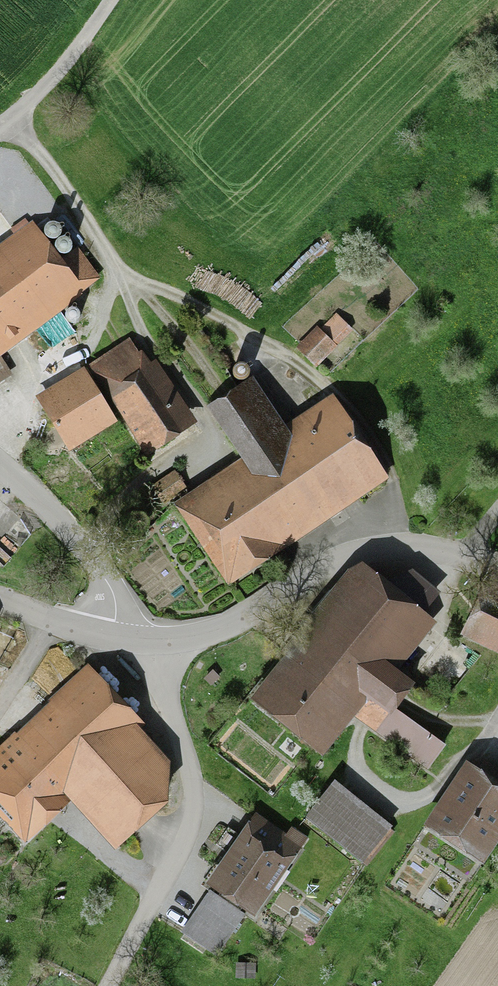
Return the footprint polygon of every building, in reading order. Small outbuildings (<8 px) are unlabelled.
[(48,223),(44,228),(43,232),(44,236),(48,239),(53,240),(58,238),(61,235),(61,231),(60,226),(57,223),(52,222),(48,223)] [(90,270),(75,251),(57,263),(36,234),(1,261),(0,260),(0,337),(90,270)] [(60,238),(55,242),(55,246),(56,251),(60,254),(64,255),(69,253),(72,249),(73,245),(71,241),(68,238),(64,237),(60,238)] [(76,308),(71,308),(68,310),(66,313),(65,318),(67,322),(70,324),(75,325),(80,322),(82,318),(82,313),(79,310),(76,308)] [(321,375),(357,340),(342,324),(326,340),(322,336),(302,356),(321,375)] [(134,349),(95,371),(128,426),(153,465),(202,434),(161,371),(156,374),(149,363),(145,366),(134,349)] [(0,358),(0,380),(11,372),(1,357),(0,358)] [(244,363),(240,363),(236,365),(234,368),(234,373),(236,378),(239,380),(243,380),(248,378),(250,374),(250,369),(248,365),(244,363)] [(77,459),(128,426),(95,371),(44,407),(77,459)] [(234,595),(394,489),(338,406),(291,437),(259,390),(215,420),(248,469),(180,514),(234,595)] [(170,512),(192,497),(180,479),(158,494),(170,512)] [(364,577),(259,710),(329,764),(361,723),(438,784),(456,761),(401,718),(419,696),(400,682),(438,634),(364,577)] [(495,601),(479,632),(497,642),(497,603),(495,601)] [(0,744),(0,819),(24,846),(69,806),(110,852),(162,804),(163,755),(84,666),(0,744)] [(497,855),(497,793),(474,777),(436,835),(489,869),(497,855)] [(367,873),(396,838),(340,793),(311,827),(367,873)] [(262,828),(215,896),(259,927),(306,859),(262,828)]
